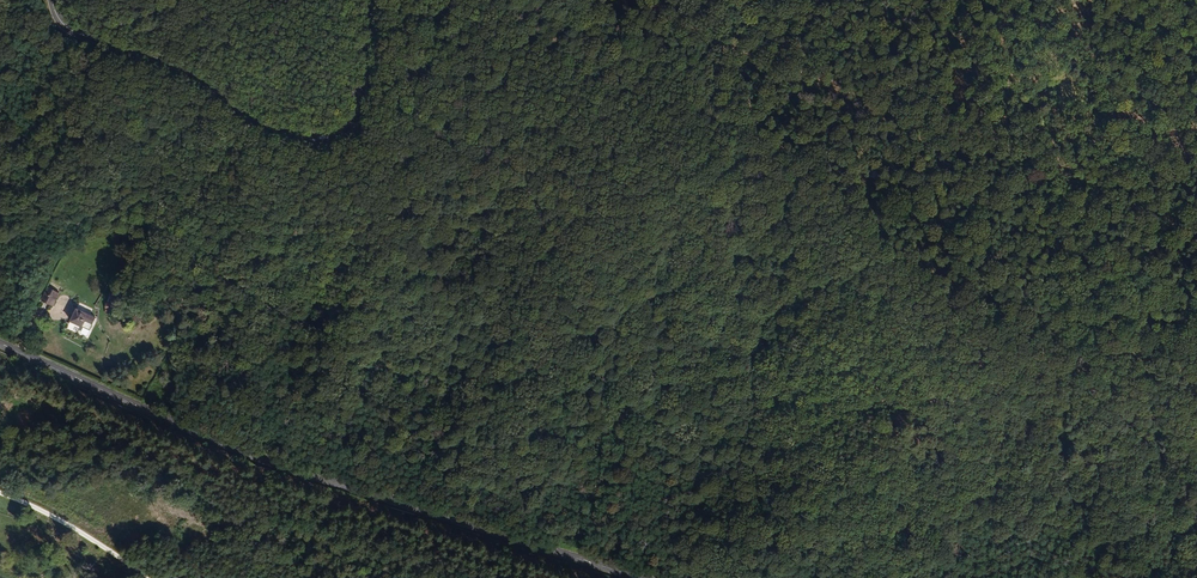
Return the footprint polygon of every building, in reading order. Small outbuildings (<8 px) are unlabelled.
[(47,314),(54,301),(42,295),(36,308),(47,314)] [(119,313),(122,299),(110,296),(106,310),(119,313)] [(89,331),(96,317),(77,307),(70,321),(89,331)] [(202,340),(206,332),(197,327),(192,336),(202,340)]
